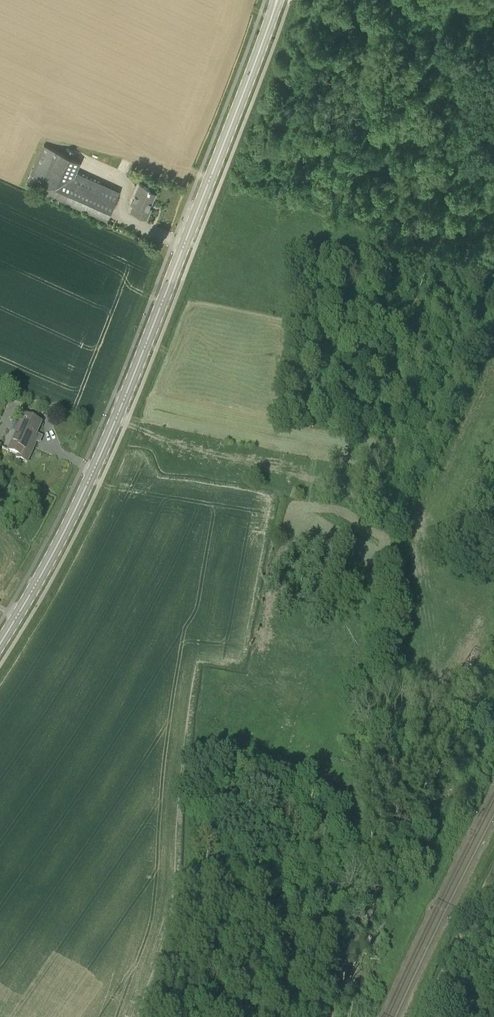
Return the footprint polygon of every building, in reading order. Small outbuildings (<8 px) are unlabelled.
[(107,220),(120,190),(76,171),(80,161),(43,144),(26,183),(107,220)] [(146,217),(151,207),(149,206),(156,192),(149,190),(150,188),(138,183),(130,202),(132,203),(130,209),(146,217)] [(27,450),(40,422),(24,415),(8,452),(21,458),(25,449),(27,450)]
